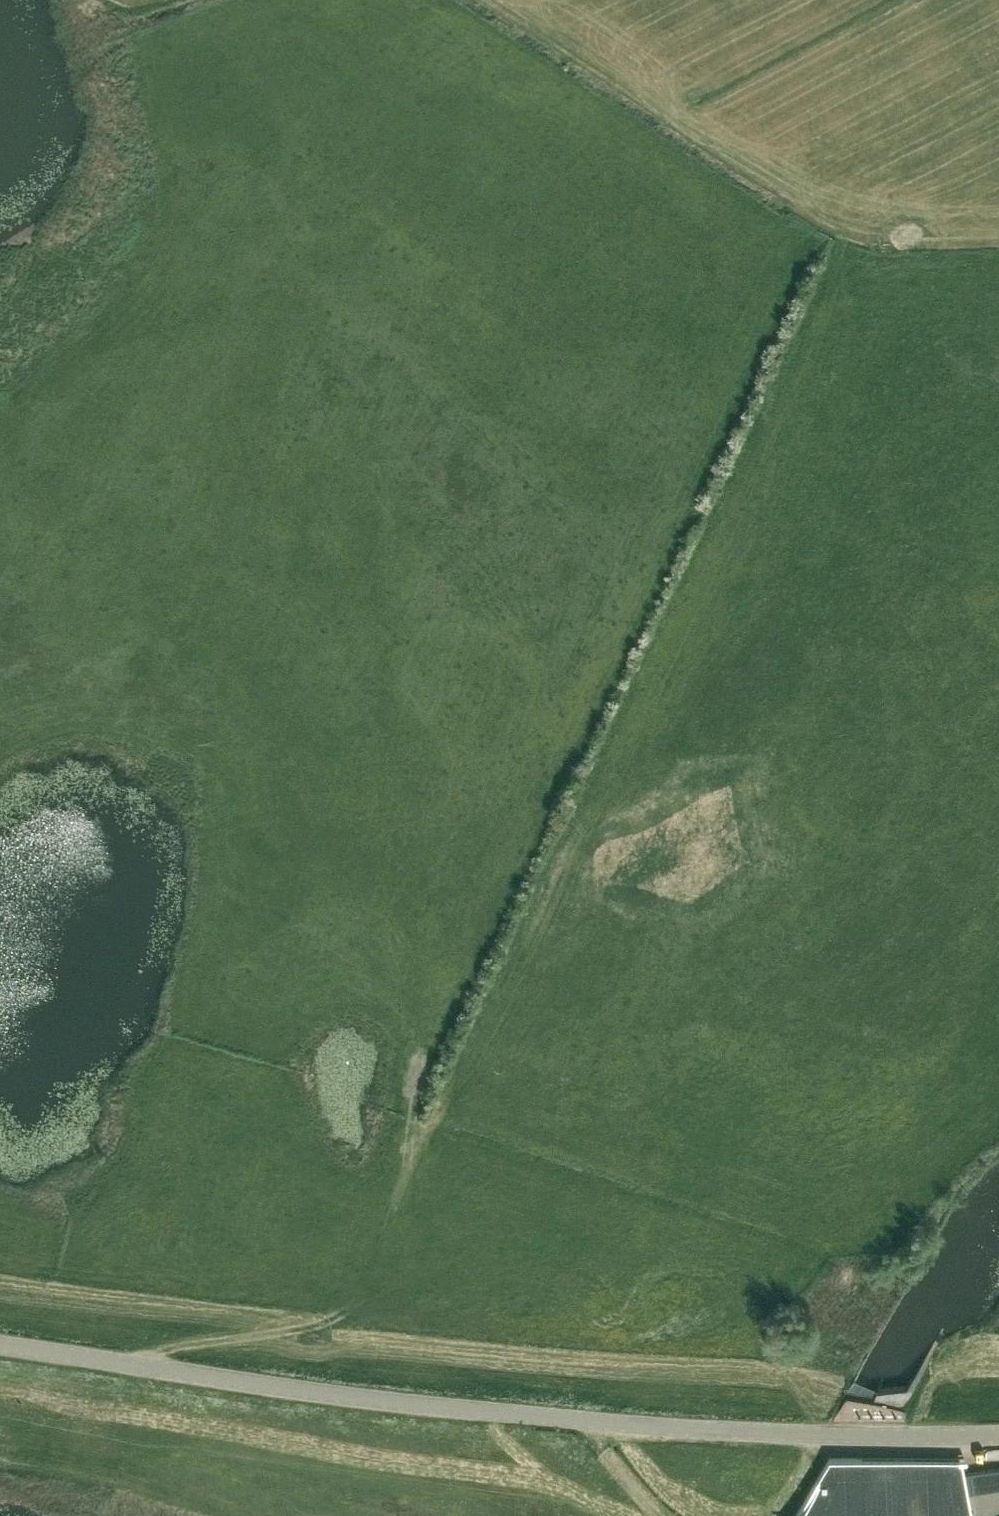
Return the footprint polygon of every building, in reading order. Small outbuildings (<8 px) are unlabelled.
[(902,1410),(937,1348),(934,1346),(910,1386),(879,1389),(873,1404),(846,1398),(832,1421),(906,1422),(905,1411),(902,1410)] [(794,1515),(944,1515),(949,1491),(998,1482),(998,1466),(953,1473),(956,1458),(827,1455),(794,1515)]
